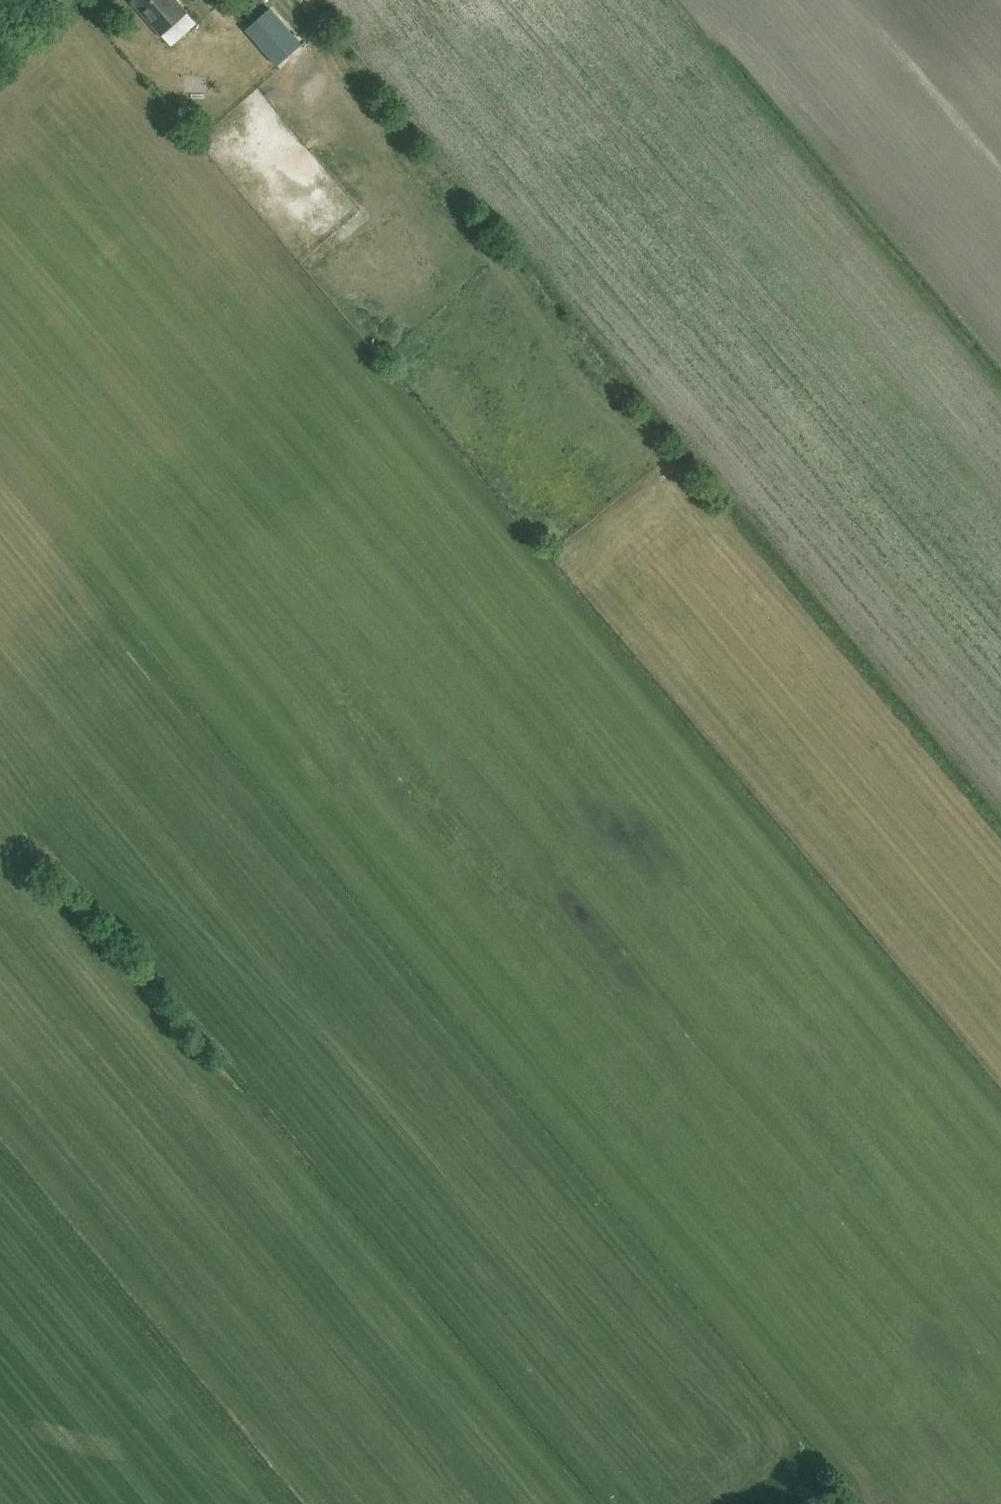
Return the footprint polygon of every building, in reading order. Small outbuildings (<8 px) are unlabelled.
[(186,12),(176,0),(132,0),(131,1),(161,34),(186,12)] [(270,8),(245,30),(277,65),(301,44),(270,8)]
